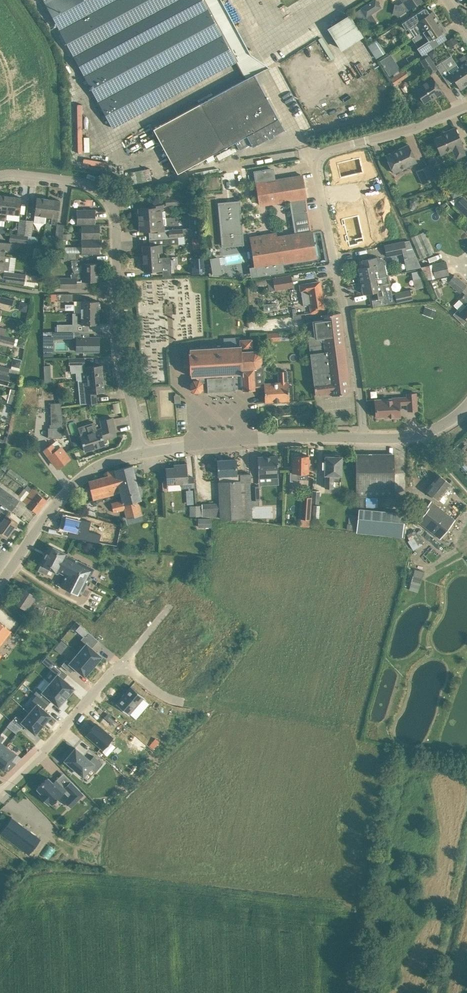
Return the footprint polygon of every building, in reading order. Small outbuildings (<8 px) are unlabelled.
[(45,3),(84,75),(112,127),(236,61),(203,0),(44,0),(45,3)] [(359,8),(360,9),(365,17),(366,18),(382,7),(377,0),(372,0),(359,8)] [(393,14),(397,15),(398,17),(421,1),(421,0),(402,0),(403,2),(399,5),(395,4),(393,14)] [(406,29),(407,28),(413,37),(439,20),(432,10),(429,13),(425,6),(401,21),(406,29)] [(360,9),(352,14),(358,22),(365,17),(360,9)] [(325,26),(339,48),(361,35),(347,12),(325,26)] [(417,48),(422,55),(427,52),(447,39),(442,32),(445,30),(439,20),(413,37),(412,38),(415,42),(417,42),(419,40),(422,45),(417,48)] [(455,34),(447,39),(451,45),(459,40),(455,34)] [(377,39),(367,45),(376,58),(385,52),(377,39)] [(434,49),(428,53),(432,59),(438,55),(434,49)] [(430,74),(438,69),(436,65),(429,55),(421,60),(430,74)] [(438,69),(448,84),(454,80),(460,89),(466,85),(466,79),(459,67),(451,55),(436,65),(438,69)] [(459,67),(466,79),(466,59),(464,55),(459,58),(463,64),(459,67)] [(400,69),(394,59),(383,66),(389,76),(400,69)] [(394,83),(409,75),(405,68),(390,76),(394,83)] [(154,128),(178,172),(235,141),(239,149),(250,144),(251,146),(284,129),(254,74),(154,128)] [(414,88),(424,102),(435,95),(436,96),(442,92),(432,77),(414,88)] [(89,135),(82,135),(81,103),(76,103),(77,151),(89,150),(89,135)] [(465,154),(461,145),(463,145),(455,127),(446,131),(447,133),(434,139),(438,148),(441,155),(453,149),(457,158),(465,154)] [(390,165),(389,166),(391,170),(393,171),(394,173),(417,162),(409,144),(385,155),(390,165)] [(376,176),(371,156),(361,159),(360,157),(354,159),(353,157),(349,158),(349,159),(344,160),(345,161),(334,163),(337,173),(339,172),(340,178),(341,178),(354,175),(355,181),(376,176)] [(106,166),(107,161),(84,157),(83,162),(106,166)] [(415,171),(422,184),(436,178),(429,164),(415,171)] [(130,171),(132,182),(152,179),(150,167),(130,171)] [(254,170),(260,204),(290,199),(295,230),(310,228),(305,197),(306,197),(302,176),(276,180),(274,167),(254,170)] [(206,178),(207,191),(224,190),(223,176),(206,178)] [(446,187),(451,198),(461,193),(456,182),(446,187)] [(7,215),(7,213),(9,196),(0,195),(0,219),(5,220),(6,220),(7,215)] [(9,196),(7,213),(19,215),(21,197),(9,196)] [(165,197),(166,205),(180,204),(179,196),(165,197)] [(410,204),(408,208),(413,210),(415,205),(419,203),(418,198),(413,196),(409,199),(410,204)] [(466,217),(466,199),(463,196),(454,205),(466,217)] [(45,223),(46,216),(48,199),(37,197),(34,221),(45,223)] [(48,199),(46,216),(52,217),(51,224),(57,224),(57,223),(60,200),(48,199)] [(219,203),(223,246),(243,244),(239,201),(219,203)] [(152,207),(138,208),(139,220),(165,218),(165,211),(163,211),(163,204),(152,205),(152,207)] [(362,204),(342,208),(344,219),(342,219),(344,225),(343,225),(343,230),(344,230),(345,235),(346,235),(348,245),(358,243),(357,241),(363,239),(363,238),(360,226),(366,225),(362,204)] [(77,224),(81,224),(95,224),(95,209),(77,209),(77,224)] [(165,218),(139,220),(140,231),(154,230),(154,232),(165,231),(164,224),(166,224),(165,218)] [(17,234),(24,235),(26,220),(19,219),(17,234)] [(26,220),(24,235),(31,236),(33,220),(26,220)] [(55,239),(62,239),(64,224),(57,223),(57,224),(55,239)] [(81,224),(82,239),(100,239),(100,224),(95,224),(81,224)] [(183,228),(169,229),(169,237),(178,237),(183,236),(183,228)] [(283,262),(316,257),(312,231),(277,237),(276,233),(251,237),(257,276),(285,272),(283,262)] [(409,235),(419,259),(432,254),(422,231),(409,235)] [(39,237),(10,233),(9,240),(38,244),(39,237)] [(143,253),(140,253),(141,258),(159,257),(159,252),(158,250),(162,250),(161,245),(178,244),(178,237),(169,237),(149,239),(150,245),(143,246),(143,253)] [(200,238),(194,240),(196,248),(202,247),(200,238)] [(100,239),(82,239),(82,253),(100,253),(100,239)] [(407,252),(403,253),(406,269),(421,267),(409,240),(404,241),(407,252)] [(4,255),(5,249),(11,250),(12,243),(6,242),(0,241),(0,255),(4,255)] [(404,241),(385,245),(387,256),(403,253),(407,252),(404,241)] [(0,255),(0,269),(8,270),(10,256),(4,255),(0,255)] [(159,257),(141,258),(141,264),(144,264),(144,271),(163,270),(171,269),(170,256),(159,257)] [(219,256),(210,258),(213,275),(222,274),(219,256)] [(357,276),(359,281),(389,275),(386,261),(378,257),(362,260),(363,267),(358,268),(360,275),(357,276)] [(194,267),(192,267),(192,274),(204,273),(203,258),(194,258),(194,267)] [(421,267),(427,280),(435,278),(449,274),(446,261),(432,264),(421,267)] [(98,263),(82,263),(82,272),(74,272),(71,273),(71,277),(76,277),(76,281),(98,281),(98,263)] [(3,278),(20,281),(21,273),(4,271),(3,278)] [(420,271),(413,272),(415,279),(421,277),(420,271)] [(442,278),(443,283),(448,283),(454,274),(442,278)] [(466,284),(454,274),(448,283),(459,292),(466,284)] [(276,277),(278,290),(296,287),(294,275),(276,277)] [(389,275),(359,281),(360,287),(362,286),(364,294),(369,293),(370,300),(383,297),(385,304),(411,299),(409,289),(393,293),(389,275)] [(60,277),(60,288),(76,287),(76,281),(76,277),(71,277),(60,277)] [(433,279),(427,281),(431,289),(437,287),(433,279)] [(300,285),(303,305),(310,303),(312,312),(312,313),(324,311),(319,282),(300,285)] [(12,305),(14,299),(0,295),(0,296),(0,302),(12,305)] [(20,301),(19,309),(27,310),(28,303),(20,301)] [(81,301),(81,312),(99,312),(98,301),(81,301)] [(81,312),(81,324),(99,324),(99,312),(81,312)] [(321,319),(306,320),(315,395),(330,393),(331,395),(350,392),(341,312),(321,314),(321,319)] [(279,332),(266,333),(267,341),(280,340),(279,332)] [(0,334),(0,341),(15,345),(17,338),(5,335),(0,334)] [(99,351),(99,336),(77,336),(77,337),(77,351),(99,351)] [(190,348),(190,352),(188,352),(189,354),(189,358),(184,359),(184,366),(190,366),(190,370),(189,370),(190,373),(191,373),(191,376),(194,376),(194,380),(193,380),(190,383),(191,389),(194,392),(200,391),(203,388),(202,383),(207,383),(208,392),(236,391),(236,389),(242,388),(242,390),(255,389),(255,387),(264,387),(264,383),(263,365),(259,365),(260,364),(261,363),(261,362),(261,361),(262,360),(262,359),(262,357),(261,356),(261,355),(260,353),(259,352),(258,351),(257,350),(256,350),(254,350),(253,350),(252,339),(240,339),(240,345),(230,346),(230,344),(225,344),(225,346),(205,347),(205,346),(200,346),(200,347),(190,348)] [(84,357),(69,357),(70,365),(71,371),(80,370),(81,380),(106,378),(105,372),(102,372),(102,365),(84,366),(84,357)] [(0,365),(0,373),(10,376),(18,378),(20,372),(11,370),(11,368),(0,365)] [(264,383),(264,387),(264,389),(265,402),(289,401),(288,382),(287,382),(287,371),(278,371),(279,382),(264,383)] [(0,373),(0,383),(8,385),(10,376),(0,373)] [(106,378),(81,380),(78,380),(79,389),(80,404),(97,403),(96,392),(104,391),(103,384),(106,384),(106,378)] [(405,398),(375,399),(376,417),(388,416),(388,418),(400,417),(400,404),(407,404),(408,410),(417,410),(416,391),(404,392),(405,398)] [(51,425),(50,425),(50,428),(48,428),(48,438),(62,438),(62,425),(64,424),(60,403),(51,403),(51,425)] [(89,433),(80,436),(82,441),(85,451),(105,444),(103,439),(116,435),(112,417),(101,420),(103,429),(97,431),(94,422),(86,424),(89,433)] [(44,449),(49,456),(50,455),(58,466),(69,459),(60,447),(56,450),(52,444),(44,449)] [(309,455),(293,455),(292,472),(291,472),(291,481),(300,481),(300,479),(308,479),(309,455)] [(278,456),(258,457),(258,478),(279,477),(278,456)] [(325,461),(323,461),(322,468),(325,468),(325,474),(325,487),(341,488),(342,456),(325,456),(325,461)] [(394,456),(357,456),(357,507),(360,507),(365,508),(365,497),(394,497),(394,456)] [(242,519),(252,519),(251,506),(251,500),(251,485),(250,473),(236,473),(236,459),(218,460),(218,467),(217,467),(217,468),(218,468),(220,503),(202,504),(202,505),(202,516),(242,519)] [(166,468),(167,483),(185,482),(185,487),(195,487),(194,477),(188,477),(187,464),(174,465),(174,468),(166,468)] [(108,476),(89,481),(93,499),(121,492),(123,500),(111,503),(114,512),(125,509),(127,518),(142,514),(138,500),(141,499),(133,465),(115,469),(115,470),(107,472),(108,476)] [(439,474),(426,490),(438,500),(439,498),(443,502),(452,491),(448,488),(451,484),(439,474)] [(12,511),(21,499),(18,496),(19,495),(0,481),(0,502),(12,511)] [(24,499),(22,501),(29,507),(37,513),(47,500),(32,488),(32,489),(27,485),(19,495),(24,499)] [(260,485),(251,485),(251,500),(259,500),(260,500),(260,485)] [(193,489),(185,489),(186,504),(193,503),(193,489)] [(321,491),(313,490),(312,503),(320,503),(321,491)] [(425,512),(418,522),(440,539),(455,520),(431,501),(423,511),(425,512)] [(311,508),(301,507),(300,518),(301,519),(310,519),(311,508)] [(365,508),(360,507),(357,524),(357,531),(357,532),(400,536),(403,511),(365,508)] [(8,537),(18,522),(6,514),(3,512),(0,510),(0,519),(2,520),(0,522),(0,531),(8,537)] [(80,520),(65,516),(62,528),(73,531),(72,537),(99,542),(101,534),(89,531),(91,521),(80,518),(80,520)] [(211,518),(198,518),(198,527),(211,527),(211,518)] [(414,530),(406,534),(409,539),(407,541),(413,549),(422,543),(414,530)] [(41,564),(38,570),(46,574),(49,568),(58,572),(58,571),(66,575),(60,585),(88,599),(98,581),(90,577),(94,568),(67,555),(67,553),(50,545),(41,564)] [(418,590),(423,569),(413,567),(409,588),(418,590)] [(41,619),(54,624),(59,609),(47,605),(47,603),(23,587),(14,601),(26,609),(26,608),(35,614),(37,611),(42,615),(41,619)] [(11,630),(0,622),(0,644),(11,630)] [(88,631),(83,636),(94,645),(98,640),(88,631)] [(67,645),(61,640),(59,643),(65,648),(67,645)] [(86,643),(78,653),(93,665),(101,655),(92,647),(87,643),(86,643)] [(66,659),(62,664),(70,672),(74,667),(84,675),(93,665),(78,653),(70,662),(66,659)] [(50,659),(46,664),(54,671),(58,666),(50,659)] [(57,673),(50,682),(66,697),(74,687),(57,673)] [(38,687),(34,692),(45,702),(49,698),(59,706),(66,697),(50,682),(42,690),(38,687)] [(131,685),(116,703),(129,714),(144,697),(131,685)] [(38,704),(30,713),(44,724),(51,716),(38,704)] [(106,711),(100,719),(109,727),(116,719),(106,711)] [(30,713),(21,722),(35,734),(44,724),(30,713)] [(97,723),(87,734),(103,749),(113,737),(97,723)] [(155,738),(149,746),(153,749),(159,741),(155,738)] [(0,754),(0,766),(4,769),(5,767),(9,770),(16,763),(11,759),(16,753),(6,746),(0,754)] [(75,747),(65,760),(83,775),(90,767),(95,772),(103,763),(94,755),(90,760),(75,747)] [(84,794),(71,780),(64,787),(56,779),(53,782),(48,777),(36,788),(40,792),(39,793),(49,804),(51,802),(52,803),(64,792),(67,795),(69,792),(77,801),(84,794)] [(12,816),(0,832),(0,833),(28,854),(41,837),(12,816)]
